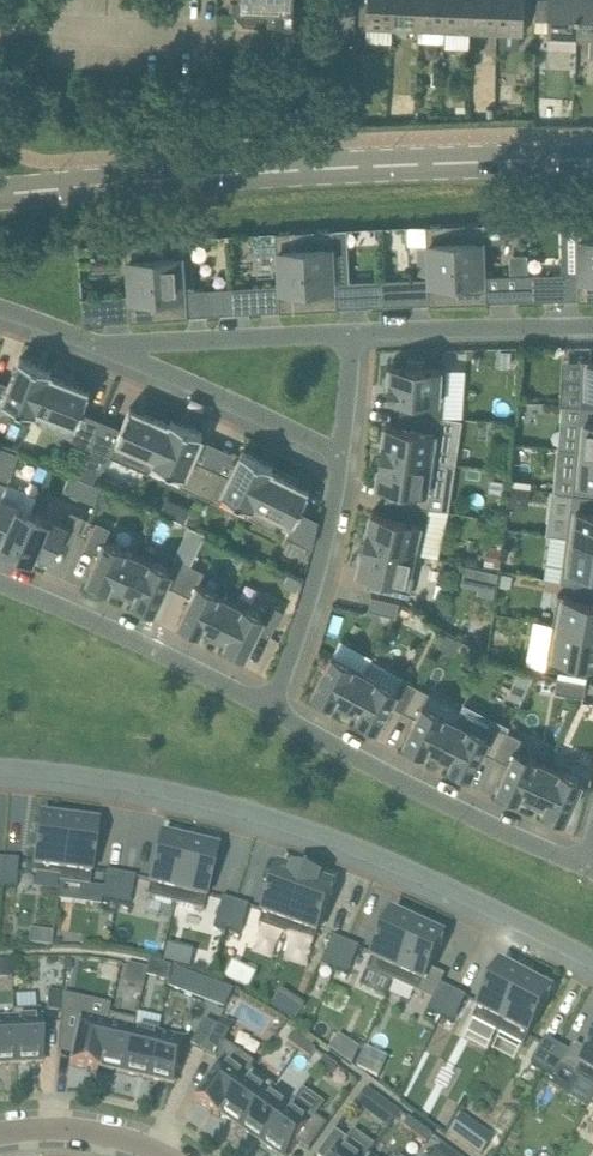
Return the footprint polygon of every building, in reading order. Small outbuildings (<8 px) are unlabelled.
[(294,17),(295,3),(240,1),(234,0),(234,11),(245,24),(270,25),(270,16),(294,17)] [(395,0),(369,0),(367,26),(394,27),(395,0)] [(394,27),(420,29),(421,0),(395,0),(394,27)] [(420,29),(446,30),(447,0),(421,0),(420,29)] [(446,30),(472,31),(473,0),(447,0),(446,30)] [(472,31),(498,32),(500,0),(473,0),(472,31)] [(498,32),(525,33),(526,0),(500,0),(498,32)] [(578,30),(579,0),(550,0),(548,29),(578,30)] [(578,30),(591,31),(589,54),(592,55),(592,0),(579,0),(578,30)] [(380,51),(354,50),(352,83),(372,84),(378,84),(380,51)] [(444,68),(434,67),(433,82),(443,83),(444,68)] [(352,83),(352,84),(352,98),(372,99),(372,84),(352,83)] [(458,99),(458,111),(467,111),(467,99),(458,99)] [(592,299),(592,219),(579,220),(579,219),(577,219),(577,221),(578,221),(578,239),(582,239),(583,272),(579,272),(580,299),(592,299)] [(456,223),(459,302),(488,301),(487,275),(484,275),(482,242),(486,242),(485,223),(486,223),(486,221),(484,221),(484,222),(456,223)] [(459,302),(456,223),(428,224),(428,223),(426,223),(426,225),(427,225),(428,244),(431,244),(433,277),(429,277),(430,303),(459,302)] [(305,230),(310,309),(339,307),(337,281),(334,281),(332,248),(336,248),(335,229),(336,229),(335,227),(333,227),(334,228),(316,229),(316,228),(314,228),(314,229),(305,230)] [(310,309),(305,230),(277,231),(277,230),(275,230),(275,232),(276,232),(277,234),(253,235),(254,252),(281,251),(283,284),(279,284),(281,310),(310,309)] [(155,239),(160,318),(189,316),(187,289),(195,289),(193,256),(185,256),(184,238),(185,238),(185,236),(183,236),(183,237),(165,238),(165,237),(163,237),(163,238),(155,239)] [(160,318),(155,239),(146,239),(146,238),(144,238),(144,240),(127,241),(127,240),(125,240),(125,242),(126,242),(127,260),(131,260),(133,293),(129,293),(131,320),(160,318)] [(520,274),(533,274),(533,254),(513,254),(513,274),(520,274)] [(546,273),(533,274),(534,299),(547,299),(546,273)] [(521,299),(534,299),(533,274),(520,274),(521,299)] [(371,305),(392,304),(391,278),(370,279),(371,305)] [(411,278),(391,278),(392,304),(412,303),(411,278)] [(261,285),(233,287),(235,312),(263,310),(261,285)] [(207,314),(235,312),(233,287),(205,288),(207,314)] [(0,379),(0,409),(1,409),(5,399),(36,411),(38,406),(51,374),(53,369),(21,356),(11,383),(0,379)] [(403,396),(401,412),(444,418),(445,398),(448,368),(430,366),(431,360),(414,359),(413,365),(392,364),(391,382),(390,382),(389,393),(390,393),(390,395),(403,396)] [(592,391),(592,360),(583,360),(582,391),(592,391)] [(465,414),(466,366),(448,365),(447,413),(465,414)] [(91,390),(51,374),(38,406),(79,421),(72,437),(92,445),(103,419),(83,410),(91,390)] [(122,427),(103,419),(92,445),(111,453),(151,471),(155,460),(171,424),(131,406),(122,427)] [(382,453),(438,461),(442,431),(444,418),(401,412),(399,425),(387,423),(384,442),(383,442),(382,453)] [(173,418),(171,424),(155,460),(186,473),(181,484),(200,492),(212,466),(193,457),(204,432),(173,418)] [(592,450),(592,420),(580,419),(578,448),(592,450)] [(0,448),(0,473),(11,476),(19,451),(1,445),(0,448)] [(578,448),(575,478),(574,494),(592,496),(592,450),(578,448)] [(224,491),(254,506),(272,470),(274,465),(244,450),(231,475),(212,466),(200,492),(219,501),(224,491)] [(387,499),(430,507),(433,490),(433,491),(438,461),(382,453),(380,464),(381,464),(378,482),(390,484),(387,499)] [(51,465),(33,457),(27,472),(45,479),(51,465)] [(310,489),(272,470),(254,506),(249,515),(275,528),(282,513),(295,520),(288,535),(313,547),(320,519),(301,509),(310,489)] [(4,540),(4,541),(19,547),(34,510),(3,497),(9,483),(0,480),(0,539),(4,540)] [(90,486),(84,484),(79,497),(84,499),(97,504),(102,491),(90,486)] [(105,489),(99,502),(106,504),(114,501),(117,495),(105,489)] [(592,540),(592,496),(574,494),(572,507),(568,536),(592,540)] [(368,529),(366,540),(421,552),(427,523),(430,507),(387,499),(384,513),(373,511),(369,529),(368,529)] [(426,552),(442,554),(448,504),(431,502),(426,552)] [(174,518),(186,524),(190,514),(178,508),(174,518)] [(67,524),(34,510),(19,547),(33,553),(48,559),(50,554),(54,556),(62,537),(75,542),(86,516),(73,510),(67,524)] [(204,516),(192,511),(190,514),(186,522),(198,528),(204,516)] [(124,587),(139,555),(126,549),(106,539),(112,527),(98,521),(86,547),(99,553),(89,576),(110,585),(112,581),(124,587)] [(568,536),(564,566),(592,570),(592,540),(568,536)] [(421,552),(366,540),(363,550),(364,551),(359,569),(371,572),(368,586),(411,596),(421,552)] [(489,552),(488,562),(500,564),(502,554),(489,552)] [(152,561),(139,555),(124,587),(137,593),(135,597),(156,606),(167,583),(180,589),(192,564),(178,557),(173,569),(152,560),(152,561)] [(467,562),(462,583),(494,591),(499,569),(467,562)] [(203,624),(216,631),(232,599),(219,593),(220,592),(199,582),(205,570),(192,564),(180,589),(192,595),(181,618),(201,628),(203,624)] [(498,587),(512,589),(515,576),(500,573),(498,587)] [(288,576),(283,587),(297,594),(302,583),(288,576)] [(592,630),(592,584),(576,581),(573,597),(559,594),(554,623),(592,630)] [(372,594),(369,608),(397,614),(400,600),(372,594)] [(244,605),(232,599),(216,631),(228,637),(226,641),(247,651),(258,629),(271,635),(284,610),(271,603),(265,615),(245,605),(244,605)] [(554,623),(548,653),(549,653),(546,667),(589,675),(592,661),(592,630),(554,623)] [(446,634),(439,647),(455,655),(462,642),(446,634)] [(348,703),(366,672),(353,665),(354,664),(334,653),(314,689),(334,700),(336,696),(348,703)] [(515,682),(527,688),(533,675),(521,669),(515,682)] [(359,713),(379,725),(390,704),(404,712),(416,686),(404,679),(398,689),(378,678),(366,672),(348,703),(361,710),(359,713)] [(556,691),(584,696),(587,682),(559,677),(556,691)] [(441,752),(456,720),(444,715),(444,714),(424,704),(430,692),(416,686),(404,712),(416,717),(406,739),(426,749),(428,745),(441,752)] [(456,720),(441,752),(453,758),(451,761),(472,772),(483,749),(496,756),(509,730),(496,724),(490,736),(469,726),(469,727),(456,720)] [(522,791),(535,796),(549,764),(536,758),(537,758),(516,748),(522,736),(509,730),(496,756),(510,762),(499,785),(520,794),(522,791)] [(549,764),(535,796),(547,802),(546,806),(566,816),(583,779),(562,769),(562,770),(549,764)] [(33,867),(62,871),(68,822),(40,819),(33,867)] [(68,822),(62,871),(90,874),(96,826),(68,822)] [(177,892),(189,845),(161,838),(149,885),(177,892)] [(189,845),(177,892),(205,899),(216,851),(189,845)] [(18,860),(4,859),(1,890),(16,891),(18,860)] [(290,926),(307,877),(294,872),(293,875),(279,870),(263,916),(290,926)] [(101,902),(115,905),(121,874),(107,872),(101,902)] [(121,874),(115,905),(129,908),(135,877),(121,874)] [(307,877),(290,926),(316,935),(333,890),(319,885),(320,882),(307,877)] [(226,932),(235,902),(222,898),(213,928),(226,932)] [(249,906),(235,902),(226,932),(240,936),(249,906)] [(372,959),(398,971),(418,927),(392,915),(372,959)] [(418,927),(398,971),(424,983),(444,938),(418,927)] [(321,966),(334,971),(346,942),(333,937),(321,966)] [(346,942),(334,971),(348,977),(360,948),(346,942)] [(165,946),(164,959),(191,961),(193,948),(165,946)] [(10,973),(9,956),(0,957),(0,974),(10,973)] [(232,959),(225,976),(250,987),(257,970),(232,959)] [(149,961),(148,968),(146,976),(170,981),(173,966),(149,961)] [(144,988),(146,976),(148,968),(128,964),(123,983),(144,988)] [(503,1022),(526,979),(501,966),(478,1009),(503,1022)] [(226,1007),(235,990),(208,978),(176,969),(172,987),(206,999),(207,996),(223,1002),(222,1005),(226,1007)] [(551,993),(526,979),(503,1022),(529,1036),(551,993)] [(427,1013),(440,1019),(453,991),(441,985),(427,1013)] [(280,987),(271,1006),(297,1018),(305,999),(280,987)] [(49,990),(47,1009),(60,1010),(61,991),(49,990)] [(453,991),(440,1019),(453,1025),(466,997),(453,991)] [(240,996),(231,1013),(264,1031),(274,1014),(240,996)] [(13,1010),(16,1064),(43,1062),(40,1009),(13,1010)] [(16,1064),(13,1010),(13,1019),(0,1019),(0,1064),(16,1064)] [(98,1071),(99,1067),(98,1067),(110,1014),(109,1014),(107,1022),(82,1017),(71,1065),(98,1071)] [(98,1067),(99,1067),(123,1072),(135,1020),(110,1014),(98,1067)] [(192,1045),(205,1051),(218,1026),(205,1019),(192,1045)] [(136,1020),(135,1020),(123,1072),(148,1078),(158,1034),(134,1028),(136,1020)] [(218,1026),(205,1051),(217,1058),(231,1032),(218,1026)] [(288,1041),(299,1050),(305,1041),(294,1033),(288,1041)] [(329,1047),(351,1061),(360,1047),(339,1033),(329,1047)] [(185,1040),(158,1034),(148,1078),(175,1084),(185,1040)] [(530,1066),(542,1073),(558,1046),(545,1039),(530,1066)] [(316,1049),(305,1041),(299,1050),(311,1058),(316,1049)] [(570,1053),(558,1046),(542,1073),(555,1080),(570,1053)] [(592,1072),(592,1046),(581,1065),(592,1072)] [(339,1066),(326,1056),(317,1068),(330,1077),(339,1066)] [(248,1077),(247,1076),(226,1061),(197,1101),(220,1117),(223,1114),(222,1113),(248,1077)] [(222,1113),(223,1114),(243,1128),(269,1092),(274,1085),(252,1069),(247,1076),(248,1077),(222,1113)] [(356,1105),(373,1117),(385,1100),(368,1088),(356,1105)] [(269,1092),(243,1128),(264,1143),(290,1107),(269,1092)] [(290,1107),(264,1143),(281,1155),(288,1155),(298,1142),(310,1150),(328,1124),(317,1116),(295,1100),(290,1107)] [(452,1130),(481,1151),(493,1134),(463,1113),(452,1130)] [(404,1126),(416,1134),(421,1126),(410,1118),(404,1126)] [(433,1135),(421,1126),(416,1134),(427,1143),(433,1135)] [(370,1154),(336,1130),(317,1155),(318,1155),(368,1155),(370,1154)]
